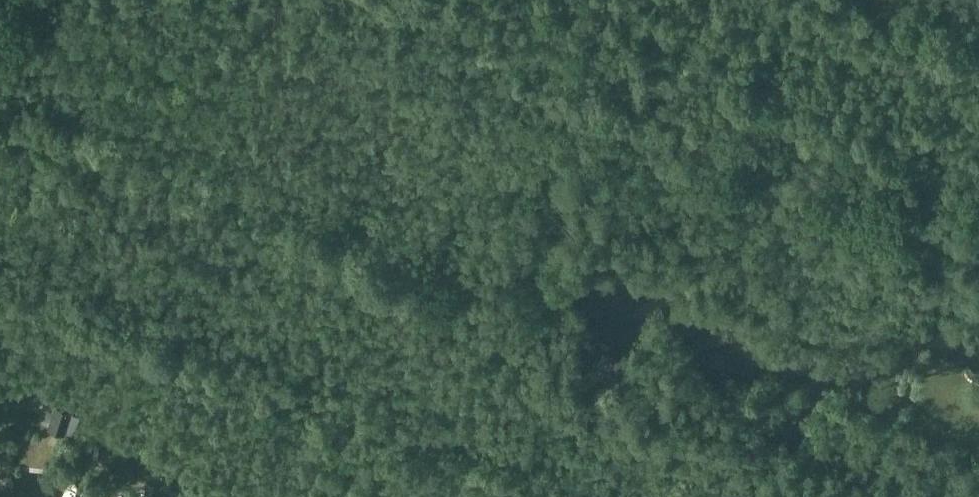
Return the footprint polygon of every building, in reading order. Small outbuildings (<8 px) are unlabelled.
[(75,435),(82,415),(72,412),(74,406),(48,397),(39,425),(65,433),(65,432),(75,435)] [(13,443),(3,440),(0,449),(0,458),(6,461),(13,443)]
